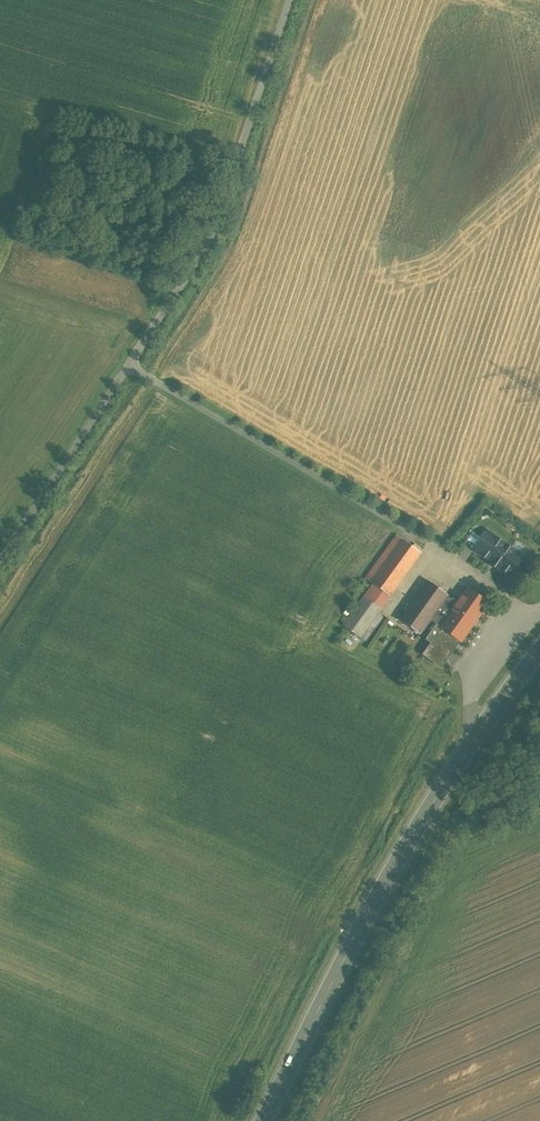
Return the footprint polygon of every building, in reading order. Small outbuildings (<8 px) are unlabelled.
[(522,556),(489,532),(476,550),(490,561),(489,562),(490,563),(500,569),(500,570),(501,568),(509,574),(518,562),(522,556)] [(396,536),(367,577),(390,594),(420,553),(396,536)] [(537,557),(526,549),(522,556),(518,562),(528,569),(537,557)] [(429,581),(401,620),(420,633),(430,619),(447,596),(447,595),(429,581)] [(457,603),(440,626),(460,641),(461,642),(489,603),(468,588),(457,603)] [(447,596),(430,619),(437,624),(427,639),(432,642),(424,654),(441,667),(460,641),(440,626),(457,603),(447,596)] [(365,597),(344,626),(359,637),(380,608),(365,597)]
